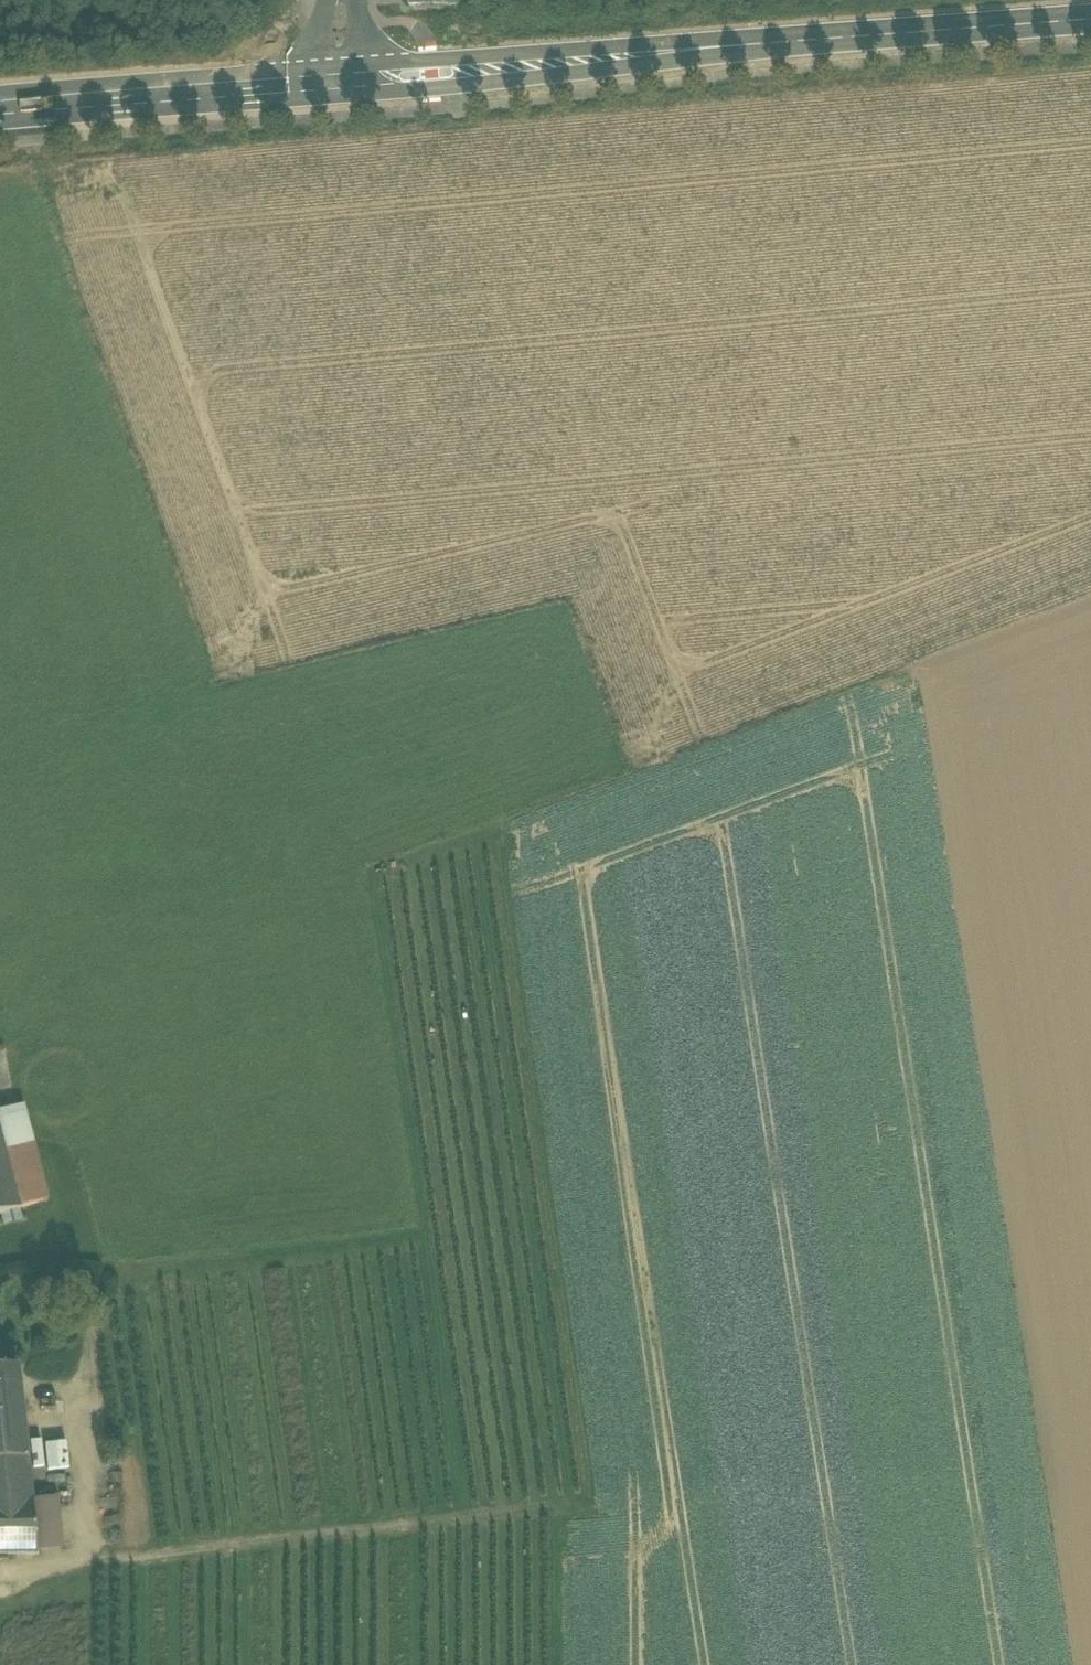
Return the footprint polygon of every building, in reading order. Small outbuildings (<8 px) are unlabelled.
[(20,1208),(50,1201),(25,1105),(0,1112),(0,1133),(20,1208)] [(20,1211),(20,1208),(0,1133),(0,1215),(20,1211)] [(6,1349),(5,1359),(17,1358),(18,1348),(6,1349)] [(25,1417),(19,1368),(5,1370),(0,1370),(0,1420),(25,1417)] [(30,1459),(25,1417),(0,1420),(0,1463),(30,1459)] [(30,1459),(0,1463),(0,1532),(3,1555),(41,1554),(40,1552),(34,1499),(30,1459)] [(59,1498),(34,1499),(40,1552),(63,1550),(59,1498)]
